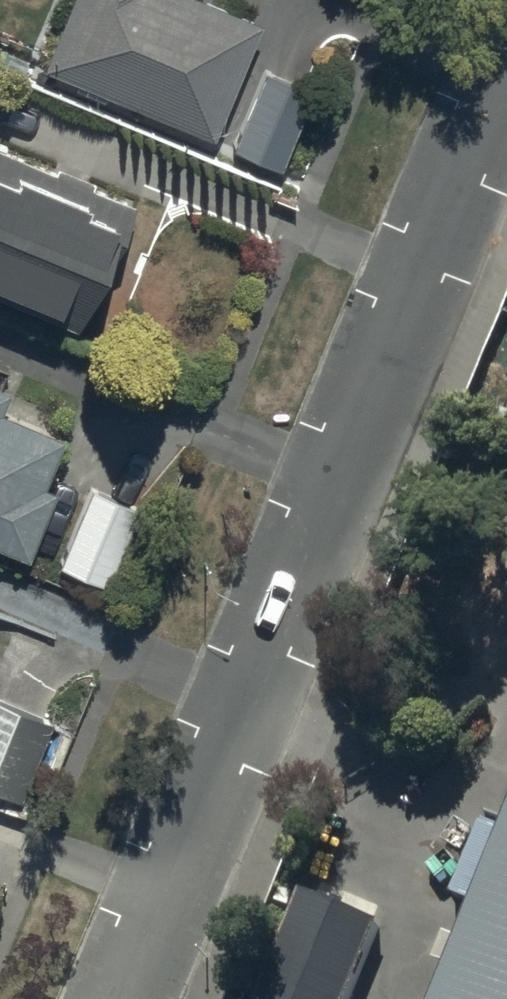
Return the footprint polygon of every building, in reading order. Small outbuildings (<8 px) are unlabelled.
[(211,130),(259,14),(227,0),(66,0),(41,60),(211,130)] [(230,143),(279,163),(313,84),(264,64),(230,143)] [(73,319),(106,240),(114,243),(134,194),(0,140),(0,290),(73,319)] [(26,550),(55,481),(44,477),(63,428),(0,403),(9,382),(0,378),(0,540),(26,550)] [(91,480),(59,560),(106,579),(139,499),(91,480)] [(20,794),(52,716),(0,695),(0,786),(20,794)] [(444,998),(506,998),(506,851),(444,998)] [(307,905),(269,998),(352,998),(379,934),(307,905)]
